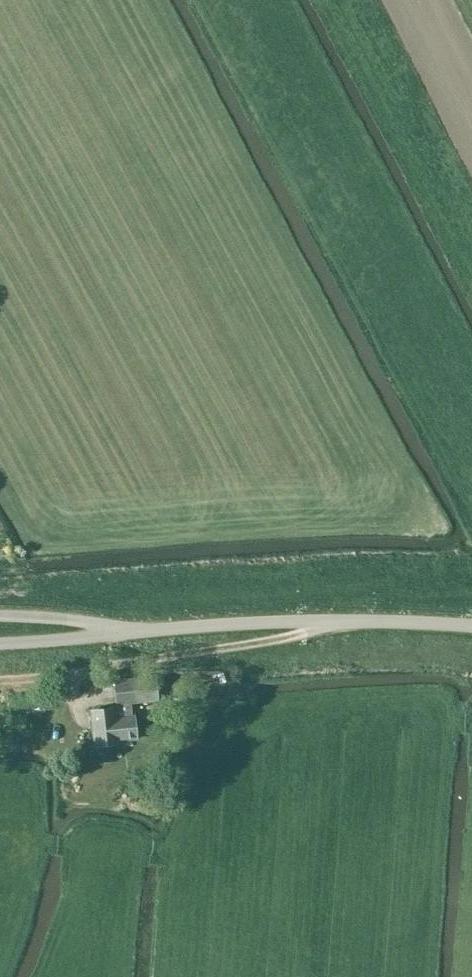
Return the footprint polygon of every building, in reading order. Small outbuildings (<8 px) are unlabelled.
[(117,706),(118,706),(118,709),(115,710),(115,707),(90,710),(94,748),(120,745),(120,742),(138,741),(135,715),(133,715),(132,704),(159,701),(156,675),(114,680),(117,706)]
